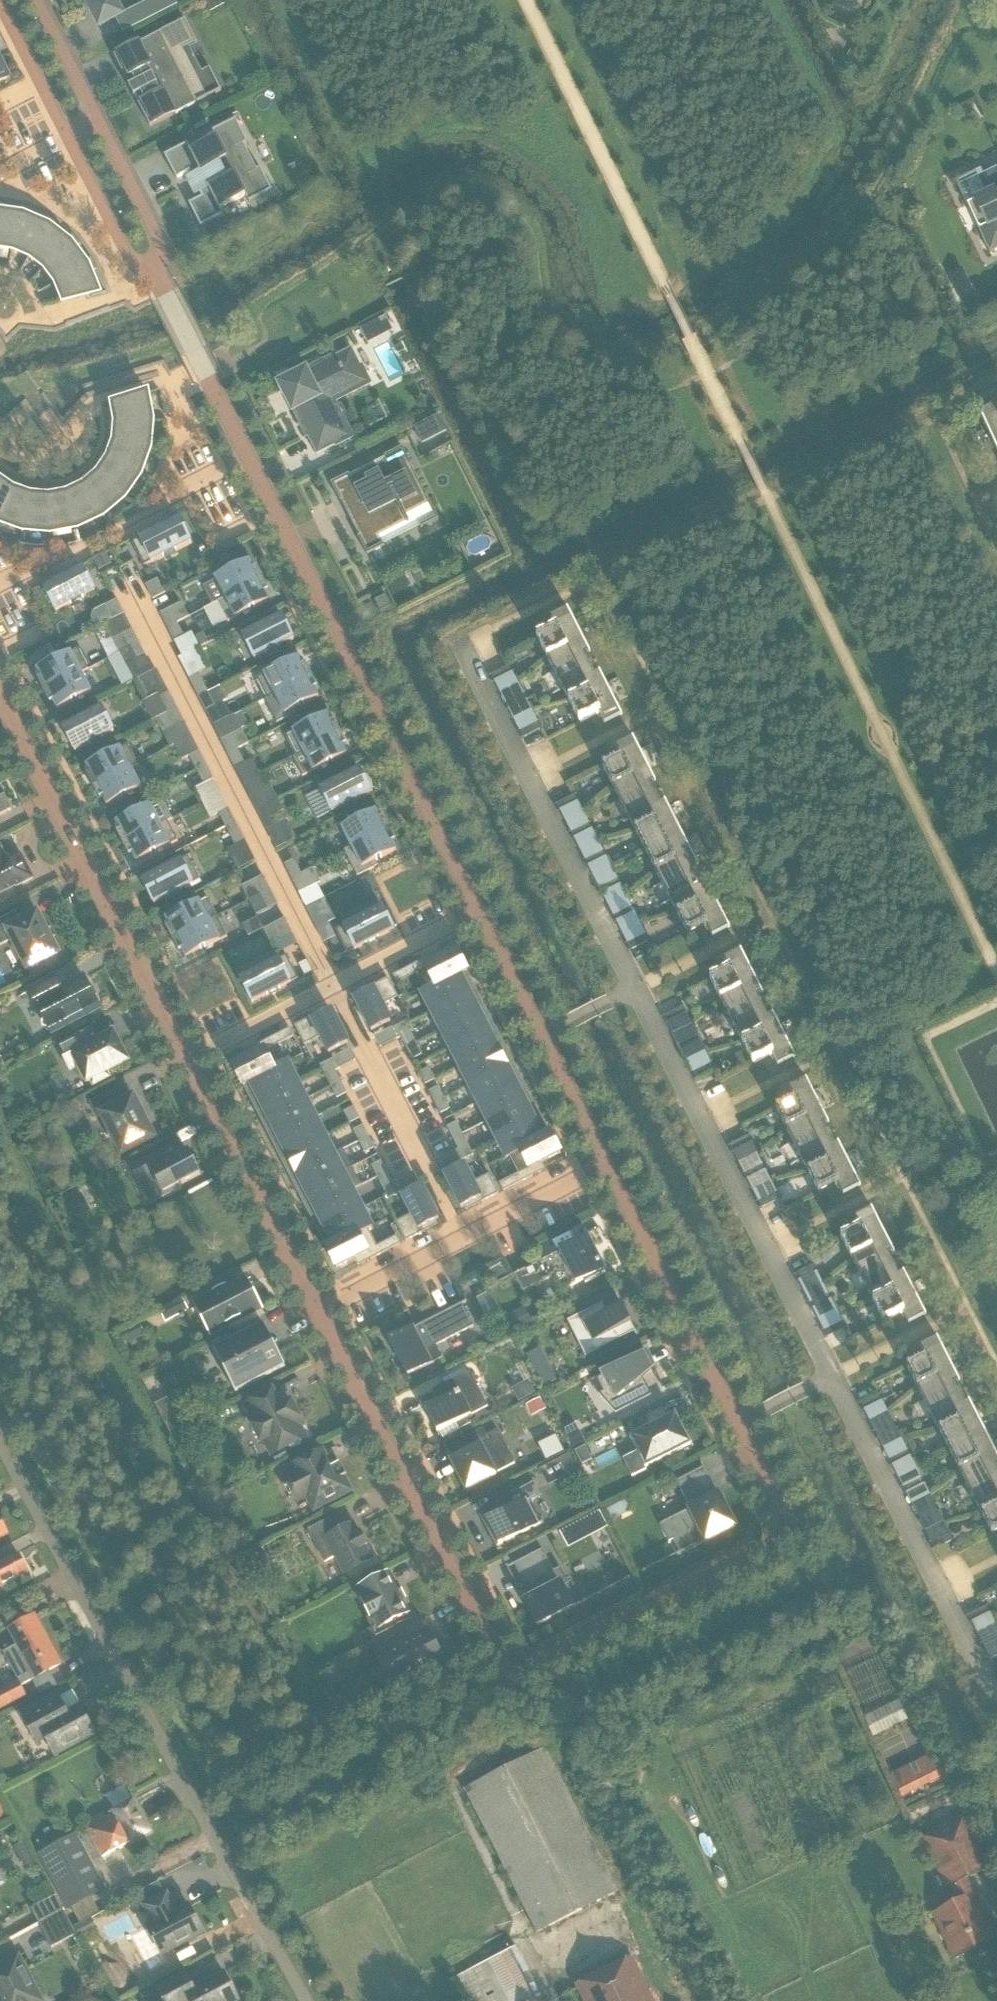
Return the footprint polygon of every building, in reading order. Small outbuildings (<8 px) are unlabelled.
[(89,3),(88,3),(100,27),(123,15),(115,0),(87,0),(89,3)] [(186,19),(114,55),(131,87),(135,85),(139,93),(134,95),(150,127),(222,90),(211,68),(204,72),(191,45),(197,42),(186,19)] [(188,143),(165,155),(177,178),(190,171),(203,197),(189,203),(201,226),(224,215),(221,209),(246,196),(249,202),(272,190),(261,168),(256,171),(244,146),(248,143),(236,119),(213,131),(217,137),(191,150),(188,143)] [(955,180),(967,206),(975,202),(985,225),(978,228),(990,253),(996,250),(996,168),(978,177),(975,171),(955,180)] [(19,205),(17,215),(0,213),(0,249),(10,250),(10,252),(25,207),(23,206),(19,205)] [(31,209),(25,207),(10,252),(11,252),(12,250),(27,257),(26,258),(27,259),(52,219),(51,218),(47,216),(43,225),(27,218),(31,209)] [(58,223),(52,219),(27,259),(28,259),(29,258),(42,268),(41,269),(41,270),(76,238),(75,237),(71,234),(65,241),(52,231),(58,223)] [(94,261),(91,257),(83,263),(72,249),(80,243),(76,238),(41,270),(42,271),(43,269),(53,283),(52,284),(94,263),(94,261)] [(96,269),(94,263),(52,284),(52,285),(54,284),(60,300),(59,300),(59,302),(91,294),(91,296),(105,292),(105,289),(103,285),(94,289),(87,272),(96,269)] [(307,370),(281,384),(293,408),(294,408),(308,435),(307,435),(317,455),(349,438),(329,399),(368,379),(352,347),(333,357),(334,358),(307,371),(307,370)] [(118,400),(104,404),(105,406),(113,404),(115,414),(107,415),(108,423),(154,421),(154,420),(152,421),(148,394),(150,394),(149,392),(119,402),(118,400)] [(996,449),(996,404),(981,411),(980,411),(996,449)] [(427,418),(414,425),(422,441),(435,435),(427,418)] [(154,422),(154,421),(108,423),(108,431),(116,432),(115,441),(152,449),(152,448),(150,448),(152,422),(154,422)] [(152,450),(152,449),(115,441),(112,450),(105,447),(101,454),(142,476),(143,475),(141,474),(150,450),(152,450)] [(386,458),(350,476),(349,474),(332,483),(341,501),(346,499),(364,534),(359,537),(367,555),(385,546),(380,536),(409,521),(406,515),(423,507),(404,469),(412,465),(403,447),(385,456),(386,458)] [(142,476),(101,454),(97,462),(104,466),(98,475),(126,499),(127,498),(126,497),(140,476),(142,476)] [(126,500),(126,499),(98,475),(91,480),(86,474),(79,478),(105,517),(105,515),(124,498),(126,500)] [(0,480),(0,515),(18,481),(10,477),(6,484),(0,480)] [(104,518),(105,517),(79,478),(73,482),(76,490),(68,494),(79,529),(80,529),(79,527),(103,516),(104,518)] [(23,532),(31,495),(22,492),(25,485),(18,481),(0,515),(0,522),(22,530),(22,532),(23,532)] [(40,496),(31,495),(23,532),(24,532),(24,531),(50,533),(50,534),(51,534),(49,488),(41,488),(40,496)] [(78,530),(79,529),(68,494),(58,495),(57,488),(49,488),(51,534),(52,534),(52,533),(78,528),(78,530)] [(188,536),(192,534),(186,523),(182,525),(179,518),(133,542),(145,566),(165,556),(166,559),(177,553),(176,550),(191,542),(188,536)] [(227,551),(218,556),(222,564),(231,559),(227,551)] [(105,552),(93,558),(99,569),(111,563),(105,552)] [(217,580),(204,587),(213,605),(219,602),(263,579),(257,567),(254,569),(250,561),(216,578),(217,580)] [(44,588),(56,611),(95,591),(83,567),(44,588)] [(153,599),(166,593),(158,578),(146,585),(153,599)] [(263,579),(219,602),(229,622),(270,600),(266,592),(269,591),(263,579)] [(386,594),(374,600),(380,612),(392,606),(386,594)] [(115,618),(125,613),(117,599),(108,604),(115,618)] [(168,627),(178,622),(189,616),(182,602),(160,613),(168,627)] [(589,651),(590,652),(567,608),(551,617),(557,628),(537,637),(548,658),(568,648),(574,659),(589,651)] [(294,639),(282,615),(242,635),(254,659),(294,639)] [(168,627),(175,642),(185,637),(178,622),(168,627)] [(125,649),(130,647),(140,642),(132,627),(112,638),(111,638),(118,653),(125,649)] [(204,632),(198,635),(203,645),(209,642),(204,632)] [(147,656),(140,642),(130,647),(137,661),(147,656)] [(38,680),(44,691),(89,668),(79,648),(37,669),(42,678),(38,680)] [(600,673),(590,652),(589,651),(574,659),(568,648),(548,658),(570,701),(590,691),(584,680),(600,673)] [(298,657),(257,678),(267,698),(312,675),(306,664),(303,665),(298,657)] [(511,665),(490,676),(494,683),(515,672),(511,665)] [(89,669),(89,668),(44,691),(50,703),(54,701),(58,709),(92,692),(82,673),(89,669)] [(199,673),(189,678),(199,697),(209,692),(199,673)] [(584,680),(590,691),(570,701),(580,722),(600,712),(605,723),(621,715),(600,673),(584,680)] [(312,675),(267,698),(279,720),(292,714),(291,711),(319,697),(315,689),(318,687),(312,675)] [(158,694),(168,713),(178,708),(168,689),(158,694)] [(199,697),(206,711),(216,706),(209,692),(199,697)] [(525,692),(504,703),(508,711),(529,700),(525,692)] [(102,707),(63,727),(75,751),(114,731),(102,707)] [(178,708),(168,713),(156,719),(164,733),(185,722),(178,708)] [(327,714),(286,735),(296,755),(341,732),(335,721),(332,722),(327,714)] [(540,720),(518,731),(522,738),(543,727),(540,720)] [(221,740),(228,754),(238,749),(249,743),(242,729),(221,740)] [(296,755),(293,757),(303,777),(314,771),(348,754),(344,746),(347,744),(341,732),(296,755)] [(603,766),(614,788),(633,778),(639,788),(654,780),(633,738),(617,746),(622,757),(603,766)] [(88,775),(94,787),(139,764),(128,744),(87,765),(91,774),(88,775)] [(245,763),(238,749),(228,754),(235,768),(245,763)] [(190,755),(197,770),(207,765),(200,750),(190,755)] [(139,765),(139,764),(94,787),(100,799),(103,797),(108,805),(141,788),(132,769),(139,765)] [(197,770),(204,784),(214,779),(207,765),(197,770)] [(320,788),(306,796),(317,818),(332,811),(332,812),(372,792),(359,769),(320,788)] [(614,788),(635,830),(655,820),(650,809),(665,801),(654,780),(639,788),(633,778),(614,788)] [(257,811),(267,806),(269,804),(279,800),(271,785),(250,796),(257,811)] [(11,810),(0,789),(0,815),(11,810)] [(577,794),(555,805),(559,812),(581,801),(577,794)] [(150,805),(117,822),(121,830),(117,832),(123,844),(168,821),(173,818),(162,798),(150,805)] [(650,809),(655,820),(635,830),(645,851),(681,832),(665,801),(650,809)] [(257,811),(267,829),(277,824),(267,806),(257,811)] [(219,812),(226,826),(236,821),(229,807),(219,812)] [(390,829),(384,817),(380,819),(376,810),(342,828),(352,847),(345,851),(390,829)] [(168,821),(123,844),(129,855),(133,854),(137,862),(178,841),(168,821)] [(226,826),(236,846),(246,840),(236,821),(226,826)] [(591,821),(569,832),(573,839),(595,829),(591,821)] [(345,851),(355,871),(396,850),(392,842),(396,840),(390,829),(345,851)] [(697,863),(681,832),(645,851),(656,871),(676,861),(681,871),(697,863)] [(33,878),(20,853),(10,858),(4,856),(0,848),(0,892),(16,884),(17,886),(33,878)] [(583,860),(587,867),(609,856),(605,849),(583,860)] [(188,856),(142,880),(154,904),(201,880),(188,856)] [(285,864),(292,878),(302,873),(294,859),(285,864)] [(692,892),(707,885),(697,863),(681,871),(676,861),(656,871),(677,913),(697,903),(692,892)] [(292,878),(299,893),(321,882),(313,867),(302,873),(292,878)] [(254,880),(242,886),(249,901),(261,895),(271,889),(264,875),(254,880)] [(598,888),(601,895),(623,884),(619,877),(598,888)] [(692,892),(697,903),(677,913),(688,934),(707,925),(713,936),(729,927),(707,885),(692,892)] [(261,895),(249,901),(257,915),(268,909),(278,904),(271,889),(261,895)] [(325,897),(306,907),(317,928),(336,918),(325,897)] [(200,901),(166,918),(170,926),(167,928),(173,940),(218,917),(217,916),(210,920),(200,901)] [(612,916),(615,923),(637,912),(633,905),(612,916)] [(395,929),(382,906),(367,914),(365,910),(354,916),(356,919),(336,929),(348,953),(395,929)] [(21,921),(16,911),(0,919),(0,945),(13,939),(28,968),(58,952),(37,913),(21,921)] [(228,937),(218,917),(173,940),(179,951),(183,950),(187,958),(228,937)] [(293,932),(285,918),(264,929),(271,943),(293,932)] [(626,943),(629,951),(651,940),(647,932),(626,943)] [(741,990),(747,1001),(762,993),(741,950),(724,958),(730,969),(711,979),(721,1000),(741,990)] [(458,952),(427,967),(423,960),(408,968),(411,976),(417,973),(426,991),(422,993),(423,993),(460,974),(461,975),(468,971),(458,952)] [(299,979),(287,955),(240,979),(252,1002),(299,979)] [(408,968),(394,975),(398,983),(411,976),(408,968)] [(423,993),(432,1012),(470,992),(461,975),(460,974),(423,993)] [(62,988),(55,976),(28,990),(41,1016),(43,1015),(51,1032),(100,1007),(95,997),(98,995),(93,985),(90,987),(84,977),(62,988)] [(374,991),(356,1000),(372,1031),(391,1022),(382,1005),(398,997),(388,978),(372,987),(374,991)] [(721,1000),(743,1042),(763,1032),(757,1021),(773,1014),(762,993),(747,1001),(741,990),(721,1000)] [(479,1010),(470,992),(432,1012),(441,1030),(479,1010)] [(688,1013),(685,1006),(663,1017),(667,1024),(688,1013)] [(488,1029),(479,1010),(441,1030),(451,1048),(488,1029)] [(348,1043),(332,1012),(314,1021),(312,1017),(296,1026),(305,1045),(321,1037),(329,1053),(348,1043)] [(757,1021),(763,1032),(743,1042),(754,1064),(773,1054),(778,1065),(794,1056),(773,1014),(757,1021)] [(411,1032),(405,1021),(392,1028),(397,1039),(401,1037),(411,1032)] [(99,1041),(93,1029),(58,1047),(70,1070),(79,1065),(87,1081),(91,1079),(94,1085),(110,1076),(107,1071),(128,1060),(114,1034),(99,1041)] [(290,1029),(276,1036),(280,1043),(294,1036),(290,1029)] [(498,1047),(488,1029),(451,1048),(460,1066),(498,1047)] [(401,1037),(406,1048),(416,1043),(411,1032),(401,1037)] [(699,1033),(677,1044),(681,1052),(702,1041),(699,1033)] [(234,1067),(244,1086),(251,1083),(250,1082),(288,1062),(284,1064),(275,1046),(280,1043),(276,1036),(261,1044),(264,1051),(234,1067)] [(406,1048),(412,1059),(422,1054),(416,1043),(406,1048)] [(507,1065),(498,1047),(460,1066),(469,1084),(507,1065)] [(335,1070),(336,1070),(339,1068),(334,1058),(320,1065),(326,1075),(335,1070)] [(691,1072),(695,1079),(716,1068),(713,1061),(691,1072)] [(251,1083),(260,1100),(297,1081),(288,1062),(250,1082),(251,1083)] [(516,1083),(507,1065),(469,1084),(478,1102),(516,1083)] [(425,1084),(435,1079),(429,1068),(419,1073),(425,1084)] [(341,1081),(336,1070),(335,1070),(326,1075),(331,1086),(341,1081)] [(807,1119),(812,1130),(828,1122),(806,1079),(790,1087),(795,1098),(776,1108),(787,1129),(807,1119)] [(307,1099),(297,1081),(260,1100),(269,1118),(307,1099)] [(331,1086),(337,1098),(347,1093),(341,1081),(331,1086)] [(103,1115),(123,1153),(154,1137),(126,1083),(90,1101),(98,1117),(103,1115)] [(525,1101),(516,1083),(478,1102),(488,1120),(525,1101)] [(439,1086),(429,1091),(435,1102),(445,1097),(439,1086)] [(440,1114),(450,1108),(445,1097),(435,1102),(440,1114)] [(316,1117),(307,1099),(269,1118),(278,1136),(316,1117)] [(535,1119),(525,1101),(488,1120),(497,1139),(535,1119)] [(350,1123),(360,1118),(354,1106),(344,1111),(350,1123)] [(325,1135),(316,1117),(278,1136),(287,1155),(325,1135)] [(544,1137),(535,1119),(497,1139),(506,1157),(544,1137)] [(808,1172),(828,1161),(823,1151),(838,1143),(828,1122),(812,1130),(807,1119),(787,1129),(808,1172)] [(453,1138),(463,1133),(457,1122),(447,1127),(453,1138)] [(364,1125),(354,1130),(359,1141),(369,1136),(364,1125)] [(463,1133),(453,1138),(459,1149),(469,1144),(463,1133)] [(561,1153),(551,1133),(544,1137),(506,1157),(507,1158),(511,1156),(520,1173),(514,1176),(518,1184),(534,1176),(530,1168),(561,1153)] [(335,1153),(325,1135),(287,1155),(297,1173),(335,1153)] [(754,1142),(750,1135),(728,1146),(732,1153),(754,1142)] [(359,1141),(365,1152),(375,1147),(369,1136),(359,1141)] [(179,1142),(133,1166),(139,1179),(150,1174),(162,1197),(180,1187),(178,1184),(199,1173),(188,1151),(185,1152),(179,1142)] [(838,1143),(823,1151),(828,1161),(808,1172),(819,1193),(838,1183),(844,1194),(860,1186),(838,1143)] [(459,1149),(455,1151),(460,1161),(474,1154),(469,1144),(459,1149)] [(297,1173),(302,1184),(306,1191),(344,1172),(344,1171),(353,1167),(344,1149),(335,1154),(335,1153),(297,1173)] [(372,1166),(378,1177),(388,1172),(382,1160),(372,1166)] [(743,1173),(746,1181),(768,1170),(764,1162),(743,1173)] [(482,1202),(499,1194),(489,1175),(473,1183),(465,1166),(446,1176),(462,1207),(480,1198),(482,1202)] [(315,1209),(353,1190),(344,1172),(306,1191),(315,1209)] [(378,1177),(383,1188),(393,1183),(388,1172),(378,1177)] [(514,1176),(500,1183),(504,1191),(518,1184),(514,1176)] [(402,1192),(397,1181),(393,1183),(383,1188),(389,1199),(402,1192)] [(396,1222),(406,1241),(423,1233),(421,1229),(439,1220),(423,1188),(404,1198),(412,1214),(396,1222)] [(78,1189),(66,1195),(77,1216),(91,1208),(83,1193),(80,1194),(78,1189)] [(362,1208),(353,1190),(315,1209),(325,1227),(362,1208)] [(778,1190),(757,1201),(760,1208),(782,1198),(778,1190)] [(372,1226),(362,1208),(325,1227),(333,1245),(334,1245),(372,1226)] [(872,1248),(878,1259),(893,1251),(871,1208),(855,1216),(861,1227),(841,1237),(852,1258),(872,1248)] [(333,1245),(326,1248),(336,1268),(367,1252),(371,1259),(387,1251),(383,1244),(377,1246),(368,1229),(372,1227),(372,1226),(334,1245),(333,1245)] [(397,1237),(383,1244),(387,1251),(400,1244),(397,1237)] [(605,1274),(607,1277),(608,1277),(588,1237),(499,1282),(500,1283),(535,1265),(543,1281),(554,1276),(562,1291),(584,1280),(586,1283),(605,1274)] [(904,1272),(893,1251),(878,1259),(872,1248),(852,1258),(874,1300),(894,1290),(888,1279),(904,1272)] [(819,1271),(815,1264),(794,1275),(798,1282),(819,1271)] [(888,1279),(894,1290),(874,1300),(884,1322),(904,1312),(909,1323),(925,1314),(904,1272),(888,1279)] [(246,1280),(197,1304),(211,1332),(260,1307),(257,1303),(260,1301),(250,1283),(248,1284),(246,1280)] [(808,1303),(812,1310),(833,1299),(830,1292),(808,1303)] [(489,1293),(477,1299),(487,1317),(499,1311),(489,1293)] [(635,1331),(636,1335),(638,1334),(617,1295),(616,1295),(621,1305),(600,1316),(596,1308),(597,1307),(597,1306),(568,1320),(586,1356),(635,1331)] [(165,1321),(189,1309),(182,1297),(159,1309),(165,1321)] [(410,1380),(411,1379),(409,1376),(443,1358),(436,1345),(474,1326),(463,1304),(467,1302),(466,1301),(390,1341),(410,1380)] [(822,1330),(826,1338),(847,1327),(844,1320),(822,1330)] [(285,1366),(285,1365),(264,1323),(214,1349),(236,1392),(285,1366)] [(139,1324),(123,1333),(130,1345),(146,1337),(139,1324)] [(937,1377),(943,1388),(958,1380),(937,1337),(921,1346),(926,1356),(907,1366),(918,1388),(937,1377)] [(652,1395),(643,1377),(653,1368),(664,1389),(665,1388),(645,1349),(644,1350),(645,1353),(596,1378),(603,1391),(599,1393),(616,1413),(652,1395)] [(439,1436),(440,1436),(438,1432),(488,1406),(469,1371),(443,1385),(449,1397),(426,1409),(420,1397),(419,1397),(439,1436)] [(918,1388),(939,1429),(959,1419),(954,1409),(969,1401),(958,1380),(943,1388),(937,1377),(918,1388)] [(286,1417),(272,1391),(246,1404),(253,1417),(250,1418),(262,1441),(265,1439),(272,1454),(289,1445),(290,1448),(302,1442),(301,1439),(305,1437),(300,1426),(303,1424),(296,1412),(286,1417)] [(859,1404),(863,1411),(885,1400),(881,1393),(859,1404)] [(939,1429),(950,1450),(985,1432),(969,1401),(954,1409),(959,1419),(939,1429)] [(694,1445),(675,1409),(674,1410),(676,1412),(630,1436),(646,1467),(691,1444),(692,1446),(694,1445)] [(175,1413),(162,1419),(169,1432),(181,1426),(175,1413)] [(873,1432),(877,1439),(899,1428),(895,1421),(873,1432)] [(576,1424),(566,1430),(574,1446),(585,1441),(576,1424)] [(482,1445),(453,1459),(447,1446),(446,1446),(468,1491),(469,1491),(468,1489),(497,1475),(496,1474),(516,1464),(500,1431),(488,1436),(491,1442),(483,1446),(482,1445)] [(950,1450),(960,1471),(980,1461),(985,1471),(996,1465),(996,1456),(985,1432),(950,1450)] [(888,1459),(891,1467),(913,1456),(909,1448),(888,1459)] [(322,1450),(293,1466),(296,1473),(287,1478),(298,1500),(308,1495),(315,1508),(350,1490),(340,1471),(335,1474),(322,1450)] [(570,1454),(540,1469),(549,1486),(578,1470),(570,1454)] [(981,1512),(996,1505),(996,1494),(996,1492),(996,1491),(996,1465),(985,1471),(980,1461),(960,1471),(981,1512)] [(643,1571),(644,1572),(735,1525),(703,1463),(702,1464),(704,1468),(677,1482),(691,1508),(661,1524),(670,1542),(674,1539),(680,1552),(643,1571)] [(902,1487),(905,1494),(927,1483),(923,1476),(902,1487)] [(485,1522),(479,1510),(478,1511),(498,1550),(499,1549),(497,1546),(542,1522),(531,1500),(541,1495),(534,1482),(497,1501),(501,1509),(498,1510),(501,1514),(485,1522)] [(218,1497),(206,1504),(213,1515),(225,1509),(218,1497)] [(937,1504),(916,1515),(919,1522),(941,1511),(937,1504)] [(992,1534),(996,1532),(996,1505),(981,1512),(992,1534)] [(0,1518),(0,1539),(8,1534),(0,1518)] [(337,1531),(330,1518),(308,1530),(325,1562),(336,1556),(345,1573),(372,1558),(366,1546),(368,1545),(361,1532),(359,1533),(354,1523),(337,1531)] [(951,1532),(930,1542),(934,1550),(955,1539),(951,1532)] [(508,1567),(506,1564),(505,1564),(537,1626),(630,1578),(629,1577),(572,1607),(562,1587),(569,1584),(561,1568),(554,1571),(543,1549),(508,1567)] [(262,1552),(251,1558),(257,1568),(267,1562),(262,1552)] [(28,1572),(19,1554),(0,1564),(0,1587),(28,1572)] [(387,1574),(360,1588),(381,1628),(408,1614),(400,1598),(404,1596),(398,1584),(393,1586),(387,1574)] [(967,1616),(971,1623),(992,1613),(989,1605),(967,1616)] [(0,1686),(0,1709),(26,1695),(21,1686),(62,1664),(35,1615),(9,1629),(17,1643),(14,1645),(13,1643),(0,1650),(16,1678),(0,1686)] [(416,1637),(414,1634),(403,1640),(405,1643),(380,1656),(394,1683),(442,1659),(438,1650),(439,1647),(435,1641),(432,1640),(428,1631),(416,1637)] [(981,1644),(985,1651),(996,1645),(996,1636),(981,1644)] [(68,1713),(59,1697),(23,1717),(37,1743),(46,1738),(55,1754),(95,1733),(80,1706),(68,1713)] [(537,1932),(618,1892),(546,1748),(465,1789),(537,1932)] [(927,1784),(947,1775),(937,1752),(889,1774),(900,1798),(922,1788),(923,1791),(928,1788),(927,1784)] [(103,1857),(150,1831),(133,1800),(115,1810),(117,1813),(88,1829),(103,1857)] [(965,1815),(920,1836),(946,1889),(951,1886),(958,1901),(932,1913),(954,1959),(989,1943),(967,1897),(975,1894),(967,1878),(990,1867),(965,1815)] [(72,1910),(110,1890),(80,1835),(42,1855),(72,1910)] [(23,1843),(14,1848),(26,1870),(35,1865),(23,1843)] [(147,1927),(161,1953),(203,1932),(189,1905),(175,1912),(172,1906),(175,1905),(168,1892),(165,1893),(159,1882),(137,1893),(144,1905),(143,1905),(153,1924),(147,1927)] [(56,1896),(32,1909),(39,1922),(64,1909),(56,1896)] [(39,1922),(52,1948),(77,1935),(64,1909),(39,1922)] [(516,1947),(452,1979),(464,2000),(543,2000),(516,1947)] [(584,2000),(654,2000),(631,1955),(575,1984),(584,2000)] [(0,1966),(0,2000),(42,2000),(19,1956),(0,1966)] [(157,1987),(164,2000),(238,2000),(239,2000),(224,1971),(204,1982),(203,1981),(193,1986),(186,1972),(157,1987)]
